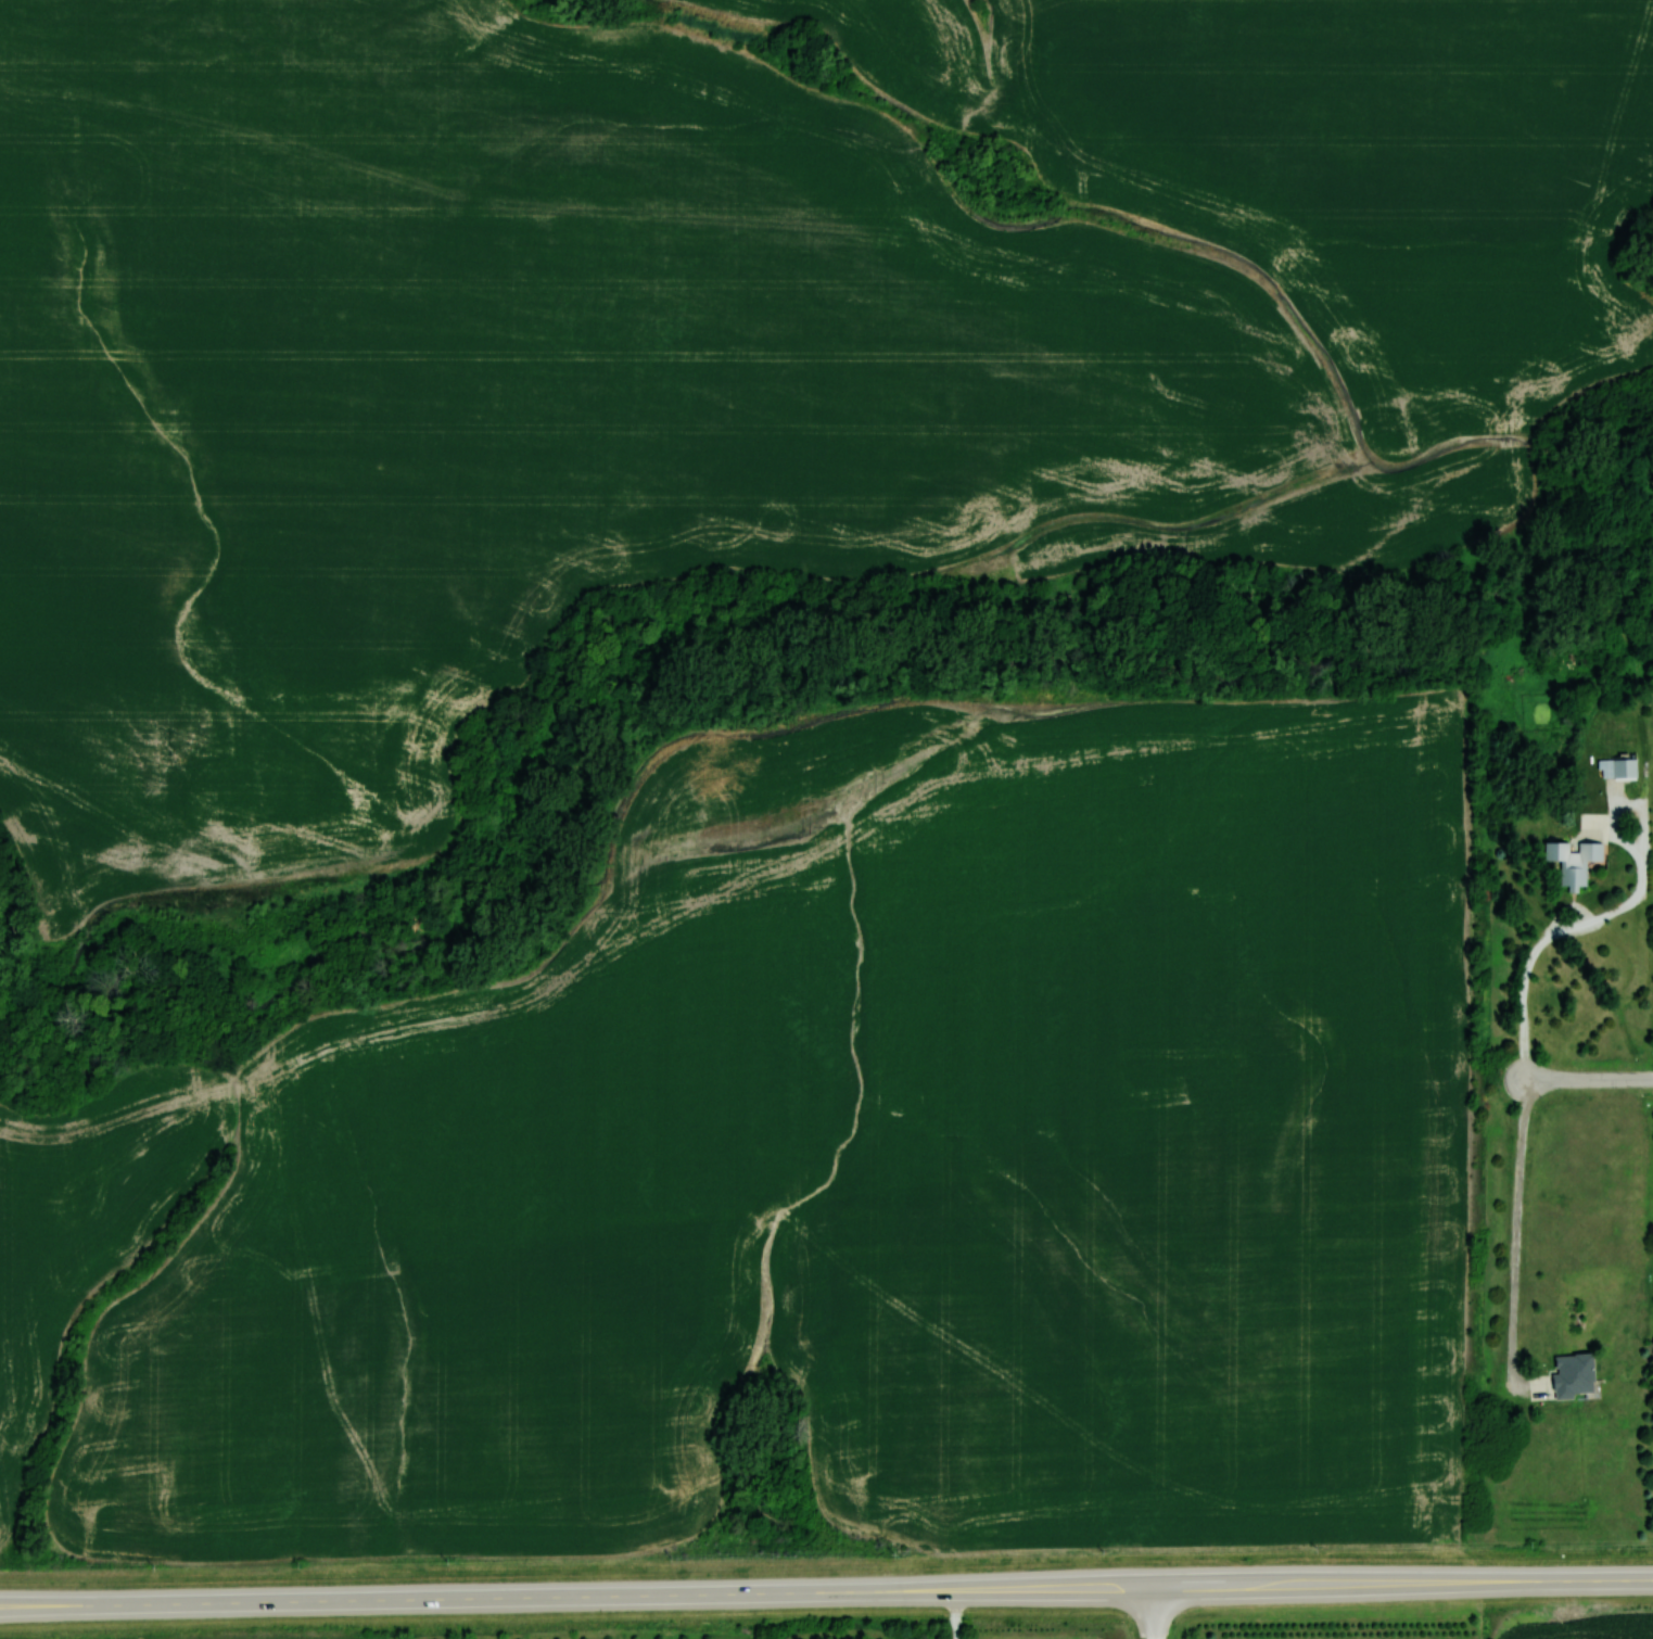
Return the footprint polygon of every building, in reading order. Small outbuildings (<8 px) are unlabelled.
[(1598,759),(1598,778),(1636,778),(1636,759),(1598,759)] [(1561,861),(1560,887),(1585,888),(1586,861),(1602,861),(1602,843),(1577,842),(1577,852),(1569,852),(1569,842),(1544,842),(1543,861),(1561,861)] [(1553,1399),(1571,1399),(1571,1394),(1592,1393),(1591,1355),(1552,1356),(1553,1399)]
